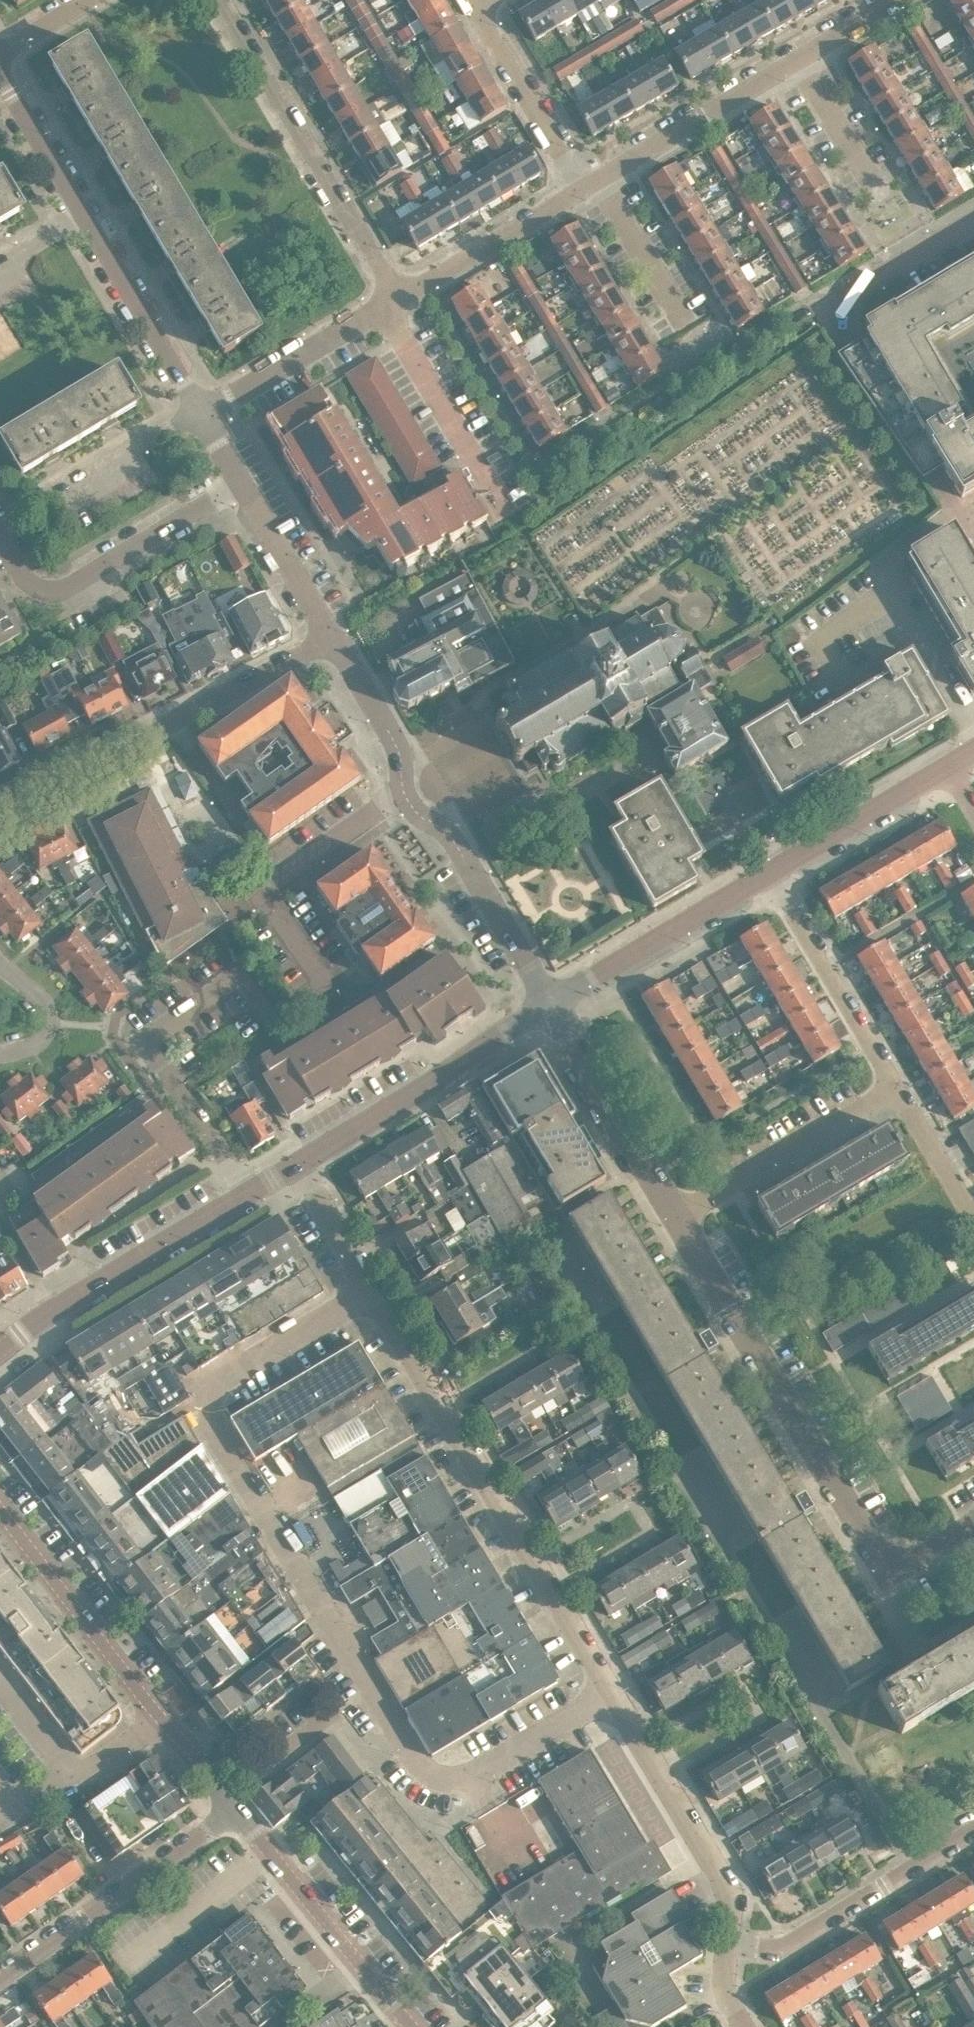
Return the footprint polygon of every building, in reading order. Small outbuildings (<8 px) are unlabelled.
[(300,0),(265,0),(275,18),(301,2),(300,0)] [(352,9),(363,3),(361,0),(346,0),(352,9)] [(413,10),(404,15),(409,24),(443,3),(442,0),(406,0),(413,10)] [(535,39),(555,27),(539,0),(518,13),(534,39),(535,39)] [(555,27),(576,14),(568,0),(539,0),(555,27)] [(576,14),(597,2),(596,0),(568,0),(576,14)] [(639,10),(653,2),(652,0),(633,0),(639,10)] [(676,10),(671,0),(667,0),(660,4),(666,16),(676,10)] [(687,3),(685,0),(671,0),(676,10),(687,3)] [(774,29),(794,17),(785,0),(763,0),(758,3),(774,29)] [(794,17),(815,5),(813,0),(785,0),(794,17)] [(962,23),(973,16),(973,0),(953,0),(950,2),(950,3),(962,23)] [(314,23),(301,2),(275,18),(288,39),(314,23)] [(358,19),(369,13),(363,3),(352,9),(358,19)] [(443,3),(409,24),(414,32),(422,27),(430,39),(456,24),(443,3)] [(758,3),(737,15),(753,41),(774,29),(758,3)] [(656,21),(666,16),(660,4),(650,10),(656,21)] [(364,30),(375,23),(369,13),(358,19),(364,30)] [(716,27),(732,53),(753,41),(737,15),(716,27)] [(962,23),(969,35),(962,40),(967,48),(973,44),(973,16),(962,23)] [(632,36),(642,30),(636,19),(625,25),(632,36)] [(913,38),(922,33),(916,22),(907,27),(913,38)] [(314,23),(288,39),(300,60),(326,44),(314,23)] [(364,30),(370,40),(381,34),(378,28),(375,23),(364,30)] [(430,39),(442,60),(468,45),(456,24),(430,39)] [(404,44),(416,37),(409,25),(397,32),(404,44)] [(622,42),(632,36),(625,25),(615,31),(622,42)] [(695,39),(711,66),(732,53),(716,27),(695,39)] [(611,48),(622,42),(615,31),(605,37),(611,48)] [(920,48),(928,43),(922,33),(913,38),(920,48)] [(384,38),(381,34),(370,40),(376,51),(387,44),(384,38)] [(601,54),(611,48),(605,37),(594,43),(601,54)] [(695,39),(674,51),(690,78),(711,66),(695,39)] [(86,44),(85,42),(50,62),(64,86),(61,88),(69,100),(72,98),(85,121),(119,100),(116,102),(110,91),(113,89),(92,53),(88,55),(83,46),(86,44)] [(590,60),(601,54),(594,43),(584,49),(590,60)] [(926,59),(935,53),(928,43),(920,48),(926,59)] [(339,65),(326,44),(300,60),(313,80),(339,65)] [(376,51),(382,61),(394,54),(387,44),(376,51)] [(481,65),(468,45),(442,60),(455,81),(481,65)] [(886,68),(873,48),(847,63),(860,84),(886,68)] [(580,66),(590,60),(584,49),(573,55),(580,66)] [(932,69),(941,64),(935,53),(926,59),(932,69)] [(400,65),(394,54),(382,61),(385,65),(389,72),(400,65)] [(407,54),(397,60),(400,65),(403,70),(413,64),(407,54)] [(569,73),(580,66),(573,55),(563,62),(569,73)] [(676,86),(660,59),(639,71),(655,98),(676,86)] [(559,79),(569,73),(563,62),(552,68),(559,79)] [(655,98),(639,71),(639,72),(635,64),(626,69),(631,76),(618,84),(634,111),(655,98)] [(938,79),(947,74),(941,64),(932,69),(938,79)] [(351,86),(339,65),(313,80),(325,101),(351,86)] [(406,75),(400,65),(389,72),(395,82),(406,75)] [(455,81),(467,102),(493,86),(481,65),(455,81)] [(886,68),(860,84),(872,105),(898,89),(886,68)] [(944,90),(953,85),(947,74),(938,79),(944,90)] [(412,86),(406,75),(395,82),(401,92),(412,86)] [(618,84),(597,96),(613,123),(634,111),(618,84)] [(951,100),(959,95),(953,85),(944,90),(951,100)] [(364,106),(351,86),(325,101),(337,122),(364,106)] [(412,86),(401,92),(407,102),(418,96),(412,86)] [(506,107),(493,86),(467,102),(480,122),(506,107)] [(911,110),(898,89),(872,105),(885,126),(911,110)] [(957,111),(965,105),(959,95),(951,100),(957,111)] [(418,96),(407,102),(413,113),(424,106),(418,96)] [(576,108),(592,135),(613,123),(597,96),(576,108)] [(85,121),(98,143),(99,143),(96,145),(103,158),(106,156),(120,179),(154,158),(153,157),(150,159),(144,149),(147,147),(126,111),(123,113),(116,103),(120,101),(119,100),(85,121)] [(963,121),(972,116),(965,105),(957,111),(963,121)] [(376,127),(364,106),(337,122),(350,143),(376,127)] [(413,113),(419,123),(430,117),(424,106),(413,113)] [(749,122),(749,123),(762,143),(788,126),(775,106),(749,122)] [(911,110),(885,126),(897,146),(923,131),(911,110)] [(973,129),(973,120),(972,116),(963,121),(970,132),(973,129)] [(426,134),(437,127),(430,117),(419,123),(426,134)] [(801,147),(788,126),(762,143),(775,163),(801,147)] [(388,148),(388,147),(376,127),(350,143),(362,164),(388,148)] [(426,134),(432,144),(443,138),(437,127),(426,134)] [(482,134),(488,145),(499,138),(493,128),(482,134)] [(936,152),(923,131),(897,146),(910,167),(936,152)] [(449,148),(443,138),(432,144),(438,155),(449,148)] [(499,138),(488,145),(495,155),(506,149),(499,138)] [(400,140),(388,147),(388,148),(362,164),(367,172),(364,174),(370,184),(373,182),(375,184),(401,169),(393,156),(405,149),(400,140)] [(713,156),(722,151),(716,142),(707,147),(713,156)] [(504,158),(520,185),(541,172),(525,145),(504,158)] [(781,173),(787,184),(813,168),(801,147),(775,163),(772,165),(778,175),(781,173)] [(720,167),(728,162),(722,151),(713,156),(720,167)] [(910,167),(922,188),(948,173),(948,172),(936,152),(910,167)] [(458,163),(451,153),(441,159),(447,169),(458,163)] [(120,179),(133,200),(133,201),(130,203),(137,215),(140,214),(154,236),(188,216),(188,215),(184,217),(178,207),(182,205),(160,169),(157,171),(151,161),(154,159),(154,158),(120,179)] [(499,197),(520,185),(504,158),(483,170),(499,197)] [(684,160),(649,181),(661,202),(687,187),(680,175),(690,170),(684,160)] [(726,177),(735,172),(728,162),(720,167),(726,177)] [(447,169),(453,180),(450,181),(454,188),(442,196),(458,222),(479,210),(459,176),(464,173),(458,163),(447,169)] [(826,188),(813,168),(787,184),(800,204),(826,188)] [(467,172),(464,173),(459,176),(479,210),(499,197),(483,170),(471,178),(467,172)] [(733,189),(742,184),(735,172),(726,177),(733,189)] [(935,209),(961,194),(948,173),(922,188),(935,209)] [(21,209),(1,175),(0,175),(0,179),(1,180),(0,180),(0,222),(21,209)] [(399,184),(405,194),(416,187),(410,177),(399,184)] [(739,199),(748,193),(742,184),(733,189),(739,199)] [(405,194),(410,202),(412,205),(417,202),(417,201),(422,197),(416,187),(405,194)] [(674,223),(700,207),(687,187),(661,202),(674,223)] [(826,188),(800,204),(813,226),(839,209),(826,188)] [(745,208),(754,203),(748,193),(739,199),(745,208)] [(417,201),(417,202),(421,208),(437,235),(458,222),(442,196),(429,203),(425,196),(422,197),(417,201)] [(752,219),(760,214),(754,203),(745,208),(752,219)] [(686,244),(712,228),(700,207),(674,223),(686,244)] [(437,235),(421,208),(400,221),(416,247),(437,235)] [(813,226),(826,246),(852,230),(839,209),(813,226)] [(758,230),(767,225),(760,214),(752,219),(758,230)] [(154,236),(167,258),(167,259),(164,261),(172,273),(175,271),(188,294),(223,274),(222,273),(219,275),(213,265),(216,263),(195,227),(191,229),(185,219),(189,217),(188,216),(154,236)] [(550,241),(562,261),(588,246),(576,225),(550,241)] [(765,240),(773,235),(767,225),(758,230),(765,240)] [(686,244),(699,265),(725,249),(712,228),(686,244)] [(865,251),(852,230),(826,246),(819,251),(824,259),(832,255),(839,267),(865,251)] [(771,250),(780,245),(773,235),(765,240),(771,250)] [(737,271),(729,257),(737,252),(732,245),(725,249),(699,265),(711,286),(737,271)] [(777,261),(786,256),(780,245),(771,250),(777,261)] [(601,267),(588,246),(562,261),(570,275),(563,279),(567,287),(575,282),(601,267)] [(783,271),(792,265),(786,256),(777,261),(783,271)] [(863,323),(869,332),(865,335),(865,336),(837,353),(922,477),(942,465),(961,496),(973,489),(973,257),(863,323)] [(515,276),(523,270),(517,260),(509,265),(515,276)] [(789,281),(798,276),(792,265),(783,271),(789,281)] [(613,287),(601,267),(575,282),(587,303),(613,287)] [(521,286),(530,281),(523,270),(515,276),(521,286)] [(711,286),(724,307),(750,291),(737,271),(711,286)] [(209,329),(222,350),(223,353),(258,332),(256,330),(253,332),(247,322),(251,320),(229,284),(226,286),(220,276),(223,274),(188,294),(202,317),(199,318),(206,331),(209,329)] [(796,292),(805,287),(798,276),(789,281),(796,292)] [(527,296),(536,291),(530,281),(521,286),(527,296)] [(477,284),(450,300),(463,321),(489,305),(477,284)] [(613,287),(587,303),(592,310),(600,324),(626,308),(613,287)] [(533,306),(542,301),(536,291),(527,296),(533,306)] [(750,291),(724,307),(736,328),(762,312),(750,291)] [(539,317),(548,311),(542,301),(533,306),(539,317)] [(501,326),(489,305),(463,321),(475,342),(501,326)] [(613,345),(639,330),(626,308),(600,324),(582,334),(588,344),(605,333),(606,334),(613,345)] [(546,327),(554,322),(548,311),(539,317),(546,327)] [(552,337),(561,332),(554,322),(546,327),(552,337)] [(514,347),(501,326),(475,342),(488,363),(514,347)] [(613,345),(625,366),(651,350),(639,330),(613,345)] [(558,347),(567,342),(561,332),(552,337),(558,347)] [(564,358),(573,353),(567,342),(558,347),(564,358)] [(526,368),(514,347),(488,363),(500,383),(526,368)] [(664,371),(651,350),(625,366),(638,387),(664,371)] [(570,368),(579,363),(573,353),(564,358),(570,368)] [(412,485),(441,468),(375,357),(346,375),(412,485)] [(577,378),(585,373),(579,363),(570,368),(577,378)] [(513,405),(539,390),(526,368),(500,383),(513,405)] [(61,408),(59,404),(58,404),(79,439),(101,425),(103,428),(116,421),(114,418),(137,404),(117,370),(114,371),(117,374),(107,380),(105,377),(69,398),(71,401),(61,408)] [(583,389),(591,383),(585,373),(577,378),(583,389)] [(589,399),(598,394),(591,383),(583,389),(589,399)] [(471,528),(486,519),(457,472),(445,480),(448,486),(381,525),(374,514),(383,508),(322,406),(328,403),(320,390),(270,420),(278,434),(283,431),(288,440),(283,442),(292,457),(296,454),(307,473),(303,475),(319,502),(323,499),(334,518),(330,521),(338,535),(343,532),(349,539),(354,536),(367,549),(375,544),(391,570),(392,569),(401,564),(403,568),(418,560),(415,555),(423,550),(426,555),(440,546),(438,542),(446,537),(449,541),(463,532),(460,528),(469,523),(471,528)] [(513,405),(526,426),(552,410),(539,390),(513,405)] [(597,412),(605,406),(598,394),(589,399),(597,412)] [(58,404),(58,405),(60,408),(49,414),(47,411),(11,432),(13,436),(4,441),(2,438),(0,439),(0,440),(20,474),(44,460),(46,463),(58,455),(56,452),(79,439),(58,404)] [(564,431),(552,410),(526,426),(538,447),(564,431)] [(956,652),(950,655),(972,692),(973,691),(973,564),(952,528),(908,555),(918,571),(910,576),(946,636),(956,652)] [(234,571),(247,563),(248,563),(232,535),(218,543),(234,571)] [(442,690),(451,685),(456,693),(489,676),(514,663),(462,561),(461,562),(475,588),(413,621),(418,631),(422,630),(427,638),(415,644),(413,641),(401,647),(403,651),(385,661),(392,674),(389,676),(394,685),(391,695),(396,705),(409,708),(442,690)] [(156,577),(137,587),(142,598),(162,588),(156,577)] [(205,674),(207,676),(222,668),(221,666),(234,659),(223,638),(224,637),(215,619),(210,622),(207,616),(215,612),(204,589),(194,594),(196,597),(173,609),(192,647),(205,674)] [(265,593),(264,593),(228,612),(250,654),(267,645),(267,646),(274,642),(274,641),(274,639),(277,637),(279,639),(279,640),(287,636),(265,593)] [(20,634),(0,599),(0,646),(20,634)] [(542,770),(550,765),(550,767),(551,768),(552,769),(553,770),(555,770),(556,771),(558,770),(559,770),(561,769),(562,768),(563,767),(563,766),(564,765),(564,763),(623,728),(624,731),(638,722),(637,719),(645,714),(668,752),(662,755),(674,775),(726,744),(695,692),(711,682),(696,656),(689,644),(684,644),(678,634),(669,630),(655,608),(611,634),(607,628),(590,637),(589,635),(574,644),(575,646),(516,681),(514,680),(513,680),(512,680),(510,680),(509,681),(508,681),(506,682),(506,684),(505,685),(505,687),(505,688),(505,690),(506,691),(507,692),(500,696),(503,701),(490,708),(497,720),(494,722),(493,726),(495,729),(498,730),(499,732),(500,732),(501,734),(499,736),(500,738),(501,738),(502,738),(503,737),(506,742),(508,746),(507,747),(506,747),(507,748),(506,748),(507,751),(510,749),(511,752),(512,754),(511,757),(513,761),(517,762),(520,760),(527,772),(539,765),(542,770)] [(201,676),(205,674),(192,647),(173,609),(165,613),(179,639),(177,640),(182,651),(174,655),(187,683),(201,676)] [(110,663),(123,657),(110,632),(98,638),(110,663)] [(731,670),(763,652),(755,638),(723,657),(731,670)] [(161,652),(160,651),(156,644),(123,661),(141,695),(143,693),(144,695),(154,689),(154,688),(156,687),(155,684),(157,683),(157,684),(173,676),(168,666),(172,664),(165,650),(161,652)] [(933,723),(947,714),(910,652),(882,669),(887,678),(797,730),(785,710),(742,735),(751,749),(756,746),(765,760),(759,763),(779,798),(814,778),(817,783),(832,774),(829,769),(843,760),(846,766),(873,750),(870,745),(885,736),(891,747),(918,731),(915,725),(929,717),(933,723)] [(90,724),(109,714),(94,686),(82,693),(67,665),(51,674),(66,703),(74,718),(85,713),(90,724)] [(108,680),(94,686),(109,714),(127,705),(116,684),(120,682),(113,668),(104,672),(108,680)] [(74,718),(66,703),(51,674),(40,680),(51,700),(44,703),(49,712),(23,725),(37,752),(70,734),(64,724),(74,718)] [(196,744),(224,782),(235,774),(252,798),(240,806),(268,844),(360,779),(341,752),(339,753),(333,743),(334,742),(315,715),(314,716),(307,707),(308,706),(289,678),(196,744)] [(3,730),(15,723),(0,694),(0,725),(3,730)] [(18,760),(3,730),(0,725),(0,770),(18,760)] [(670,816),(661,802),(666,798),(658,784),(615,809),(625,826),(610,834),(635,878),(641,875),(650,890),(644,893),(653,907),(696,882),(686,866),(700,857),(675,813),(670,816)] [(89,821),(163,968),(170,963),(168,960),(223,921),(196,885),(200,883),(198,881),(192,884),(186,872),(189,870),(148,790),(89,821)] [(935,858),(955,847),(939,820),(919,832),(935,858)] [(61,865),(65,863),(68,861),(66,855),(77,850),(63,823),(52,828),(49,822),(41,826),(61,865)] [(33,830),(36,836),(25,842),(39,869),(50,863),(53,869),(57,867),(62,876),(69,872),(65,863),(61,865),(41,826),(33,830)] [(915,870),(935,858),(919,832),(899,844),(915,870)] [(894,882),(915,870),(899,844),(879,855),(894,882)] [(372,968),(379,978),(431,942),(433,940),(414,913),(413,914),(387,878),(389,877),(370,850),(316,888),(335,915),(336,914),(341,921),(336,925),(357,955),(368,971),(372,968)] [(17,869),(23,864),(17,855),(10,860),(17,869)] [(874,894),(894,882),(879,855),(858,867),(874,894)] [(17,869),(10,860),(4,865),(7,870),(0,875),(0,902),(15,890),(7,881),(12,876),(10,874),(17,869)] [(943,863),(938,866),(934,868),(940,878),(949,873),(943,863)] [(854,906),(874,894),(858,867),(838,879),(854,906)] [(66,885),(74,882),(69,872),(62,876),(66,885)] [(946,889),(955,884),(949,873),(940,878),(946,889)] [(833,918),(854,906),(838,879),(818,891),(833,918)] [(43,899),(51,892),(46,885),(38,892),(43,899)] [(894,892),(900,902),(909,897),(903,887),(894,892)] [(973,914),(973,887),(960,895),(972,916),(973,914)] [(43,899),(38,892),(29,898),(27,895),(22,899),(15,890),(0,902),(0,928),(33,902),(35,905),(43,899)] [(909,897),(900,902),(906,912),(915,907),(909,897)] [(33,913),(38,909),(35,905),(33,902),(0,928),(0,932),(4,937),(9,932),(17,942),(41,923),(33,913)] [(862,910),(854,915),(860,926),(868,920),(862,910)] [(860,926),(866,936),(874,931),(868,920),(860,926)] [(916,935),(925,930),(918,920),(910,925),(916,935)] [(937,937),(945,932),(939,922),(931,927),(937,937)] [(765,923),(739,938),(748,952),(752,959),(777,944),(765,923)] [(105,937),(113,931),(107,924),(99,930),(105,937)] [(52,946),(60,956),(54,961),(59,967),(65,963),(94,940),(91,936),(89,933),(84,937),(76,928),(52,946)] [(94,940),(65,963),(59,967),(65,974),(70,970),(78,979),(102,960),(94,951),(100,947),(97,943),(105,937),(99,930),(91,936),(94,940)] [(943,947),(951,942),(945,932),(937,937),(943,947)] [(883,941),(857,957),(869,977),(895,961),(883,941)] [(378,979),(381,982),(283,1054),(284,1056),(273,1062),(269,1055),(260,1060),(268,1073),(262,1076),(289,1119),(415,1043),(411,1037),(423,1029),(424,1032),(426,1031),(432,1040),(431,1041),(433,1044),(435,1042),(434,1040),(443,1034),(444,1035),(447,1034),(446,1032),(455,1025),(456,1027),(458,1025),(457,1024),(467,1017),(468,1018),(470,1017),(469,1015),(478,1009),(480,1010),(482,1008),(481,1006),(479,1007),(472,998),(474,997),(472,994),(471,995),(464,986),(466,985),(447,959),(445,960),(431,942),(379,978),(378,979)] [(777,944),(752,959),(752,960),(764,980),(789,965),(777,944)] [(928,955),(934,966),(943,960),(936,950),(928,955)] [(721,984),(730,979),(725,970),(726,969),(717,952),(706,959),(718,979),(721,984)] [(752,959),(748,952),(732,961),(734,964),(737,969),(752,960),(752,959)] [(130,969),(138,963),(133,956),(125,962),(130,969)] [(85,1000),(120,973),(122,975),(130,969),(125,962),(117,969),(114,965),(109,969),(102,960),(78,979),(85,989),(80,993),(85,1000)] [(934,966),(940,976),(949,971),(943,960),(934,966)] [(895,961),(869,977),(881,997),(907,982),(895,961)] [(710,978),(701,962),(690,968),(699,984),(701,983),(706,992),(715,987),(710,978)] [(961,978),(970,973),(964,962),(955,968),(961,978)] [(726,969),(725,970),(730,979),(739,973),(737,969),(734,964),(726,969)] [(801,986),(789,965),(764,980),(776,1001),(801,986)] [(120,973),(85,1000),(91,1007),(96,1003),(104,1012),(128,993),(120,983),(125,979),(122,975),(120,973)] [(961,978),(967,988),(973,984),(973,980),(970,973),(961,978)] [(641,996),(653,1017),(678,1002),(666,981),(641,996)] [(892,1017),(893,1018),(919,1002),(907,982),(881,997),(892,1017)] [(697,998),(706,992),(701,983),(699,984),(691,989),(697,998)] [(801,986),(776,1001),(789,1021),(813,1007),(801,986)] [(958,1006),(967,1001),(960,990),(952,996),(958,1006)] [(919,1002),(893,1018),(905,1038),(931,1022),(919,1002),(928,997),(919,1002)] [(964,1016),(972,1011),(967,1001),(958,1006),(964,1016)] [(653,1017),(666,1038),(691,1023),(678,1002),(653,1017)] [(755,1020),(764,1014),(759,1005),(749,1011),(755,1020)] [(826,1028),(813,1007),(789,1021),(801,1042),(826,1028)] [(745,1025),(755,1020),(749,1011),(740,1016),(745,1025)] [(730,1033),(740,1028),(735,1019),(725,1025),(730,1033)] [(931,1022),(905,1038),(917,1058),(943,1042),(931,1022)] [(666,1038),(678,1059),(703,1044),(691,1023),(666,1038)] [(721,1039),(730,1033),(725,1025),(716,1030),(721,1039)] [(783,1025),(755,1041),(760,1050),(788,1033),(783,1025)] [(826,1028),(801,1042),(813,1063),(838,1049),(826,1028)] [(955,1062),(943,1042),(917,1058),(928,1077),(929,1078),(955,1062)] [(678,1059),(690,1079),(716,1064),(703,1044),(678,1059)] [(779,1061),(788,1056),(783,1047),(774,1052),(779,1061)] [(770,1067),(779,1061),(774,1052),(764,1058),(770,1067)] [(585,1148),(567,1119),(574,1115),(538,1054),(481,1088),(554,1210),(604,1181),(586,1150),(591,1147),(590,1145),(585,1148)] [(70,1064),(93,1093),(98,1099),(101,1096),(97,1091),(108,1081),(101,1071),(106,1067),(100,1059),(94,1063),(90,1057),(81,1064),(77,1058),(70,1064)] [(755,1075),(764,1069),(759,1061),(750,1066),(755,1075)] [(955,1062),(929,1078),(941,1098),(967,1082),(955,1062)] [(71,1072),(59,1081),(67,1091),(61,1095),(68,1103),(73,1099),(78,1105),(86,1099),(90,1104),(98,1099),(93,1093),(70,1064),(67,1066),(71,1072)] [(690,1079),(703,1100),(728,1085),(716,1064),(690,1079)] [(746,1081),(755,1075),(750,1066),(740,1072),(746,1081)] [(249,1150),(275,1136),(255,1103),(264,1097),(249,1070),(236,1078),(251,1104),(230,1117),(234,1124),(249,1150)] [(11,1079),(15,1085),(38,1115),(41,1113),(36,1107),(49,1097),(43,1089),(48,1085),(42,1077),(37,1081),(30,1073),(22,1080),(18,1074),(11,1079)] [(15,1085),(11,1079),(7,1082),(11,1088),(0,1096),(0,1098),(7,1107),(1,1111),(8,1119),(13,1115),(18,1121),(26,1115),(31,1120),(38,1115),(15,1085)] [(467,1108),(490,1145),(508,1134),(475,1079),(456,1090),(457,1091),(437,1103),(447,1120),(467,1108)] [(941,1098),(953,1118),(973,1106),(973,1094),(967,1082),(941,1098)] [(122,1099),(129,1094),(123,1085),(116,1091),(122,1099)] [(728,1085),(703,1100),(715,1121),(740,1106),(728,1085)] [(31,1175),(32,1177),(43,1192),(9,1218),(43,1276),(70,1260),(63,1248),(194,1153),(164,1112),(159,1116),(143,1093),(31,1175)] [(63,1123),(70,1117),(57,1101),(50,1106),(63,1123)] [(10,1133),(0,1120),(0,1134),(3,1138),(10,1133)] [(973,1138),(973,1120),(958,1129),(966,1142),(973,1138)] [(895,1140),(887,1126),(875,1134),(868,1139),(867,1138),(858,1143),(857,1141),(857,1138),(846,1145),(848,1147),(850,1148),(840,1154),(841,1154),(834,1159),(833,1158),(822,1165),(841,1197),(840,1196),(854,1188),(855,1189),(891,1167),(891,1166),(904,1158),(905,1159),(906,1158),(899,1147),(900,1146),(896,1139),(895,1140)] [(434,1185),(442,1181),(428,1159),(440,1151),(425,1127),(406,1138),(434,1185)] [(11,1139),(15,1145),(24,1139),(19,1133),(11,1139)] [(388,1145),(390,1148),(387,1150),(402,1175),(414,1168),(436,1205),(443,1201),(434,1185),(406,1138),(398,1143),(394,1141),(388,1145)] [(503,1240),(551,1212),(511,1143),(463,1171),(470,1184),(503,1240)] [(383,1186),(402,1175),(387,1150),(368,1162),(383,1186)] [(453,1156),(443,1162),(460,1190),(470,1184),(463,1171),(453,1156)] [(389,1198),(383,1186),(368,1162),(348,1174),(363,1198),(375,1191),(387,1212),(388,1211),(396,1225),(403,1220),(395,1207),(389,1198)] [(841,1197),(822,1165),(810,1172),(803,1177),(803,1176),(794,1181),(793,1180),(792,1177),(781,1183),(784,1185),(785,1186),(776,1192),(776,1193),(769,1197),(769,1196),(756,1203),(764,1217),(763,1217),(767,1224),(768,1224),(775,1236),(777,1235),(776,1234),(789,1226),(790,1227),(827,1205),(826,1204),(839,1196),(840,1197),(841,1197)] [(466,1225),(487,1213),(482,1205),(470,1184),(460,1190),(449,1197),(462,1217),(466,1225)] [(614,1192),(576,1213),(751,1537),(761,1532),(847,1690),(889,1668),(806,1514),(813,1510),(804,1495),(789,1503),(709,1354),(717,1350),(709,1334),(694,1341),(614,1192)] [(397,1193),(389,1198),(395,1207),(403,1220),(411,1216),(397,1193)] [(482,1253),(503,1240),(487,1213),(466,1225),(477,1244),(482,1253)] [(242,1238),(192,1268),(238,1344),(324,1292),(309,1267),(305,1270),(303,1266),(306,1264),(278,1216),(261,1226),(263,1229),(244,1241),(242,1238)] [(372,1216),(363,1221),(366,1227),(376,1221),(372,1216)] [(395,1242),(407,1262),(440,1242),(428,1222),(395,1242)] [(451,1260),(440,1242),(407,1262),(419,1282),(439,1270),(452,1262),(451,1260)] [(477,1244),(451,1260),(452,1262),(439,1270),(444,1279),(455,1273),(475,1260),(484,1255),(482,1253),(477,1244)] [(4,1299),(25,1285),(7,1256),(0,1261),(0,1292),(4,1299)] [(461,1283),(481,1271),(475,1260),(455,1273),(461,1283)] [(192,1268),(151,1294),(197,1369),(238,1344),(192,1268)] [(525,1274),(511,1283),(517,1292),(531,1284),(525,1274)] [(479,1299),(493,1291),(488,1283),(475,1291),(479,1299)] [(430,1299),(443,1321),(469,1305),(456,1284),(430,1299)] [(821,1333),(833,1352),(909,1306),(898,1288),(821,1333)] [(484,1306),(497,1298),(493,1291),(479,1299),(484,1306)] [(197,1369),(151,1294),(129,1307),(163,1365),(186,1352),(191,1361),(181,1367),(186,1375),(197,1369)] [(886,1379),(973,1327),(973,1294),(897,1340),(892,1332),(867,1347),(886,1379)] [(483,1309),(475,1314),(469,1305),(443,1321),(457,1342),(491,1321),(483,1309)] [(163,1414),(188,1399),(167,1364),(164,1366),(163,1365),(129,1307),(107,1321),(142,1378),(163,1414)] [(122,1390),(142,1378),(107,1321),(87,1332),(122,1390)] [(120,1439),(128,1434),(140,1426),(139,1417),(122,1390),(87,1332),(66,1345),(70,1352),(97,1397),(85,1403),(80,1405),(101,1432),(111,1425),(120,1439)] [(381,1384),(357,1344),(271,1395),(295,1435),(314,1425),(381,1384)] [(553,1357),(555,1360),(547,1365),(562,1392),(584,1379),(582,1376),(589,1372),(578,1354),(572,1358),(566,1349),(553,1357)] [(70,1352),(53,1357),(52,1356),(51,1357),(61,1373),(85,1403),(97,1397),(70,1352)] [(45,1494),(46,1495),(60,1485),(80,1469),(111,1446),(101,1432),(80,1405),(70,1392),(67,1395),(41,1361),(1,1392),(3,1395),(0,1398),(0,1427),(8,1435),(4,1439),(3,1438),(2,1439),(17,1459),(27,1465),(29,1468),(31,1466),(37,1474),(35,1475),(37,1478),(41,1489),(45,1494)] [(523,1375),(541,1405),(553,1397),(557,1405),(567,1399),(562,1392),(547,1365),(538,1371),(536,1367),(523,1375)] [(503,1391),(523,1424),(533,1419),(529,1412),(541,1405),(523,1375),(525,1378),(503,1391)] [(916,1430),(951,1410),(931,1376),(896,1396),(916,1430)] [(390,1399),(381,1384),(314,1425),(322,1439),(390,1399)] [(509,1423),(513,1430),(512,1431),(519,1443),(499,1455),(507,1467),(538,1449),(532,1438),(523,1424),(503,1391),(482,1404),(489,1415),(488,1416),(490,1419),(491,1419),(498,1430),(509,1423)] [(254,1461),(296,1436),(295,1435),(271,1395),(229,1419),(254,1461)] [(595,1415),(609,1407),(603,1397),(589,1405),(575,1413),(581,1423),(595,1415)] [(322,1439),(314,1425),(295,1435),(296,1436),(333,1498),(419,1447),(390,1399),(322,1439)] [(568,1431),(581,1423),(575,1413),(562,1421),(568,1431)] [(590,1439),(603,1431),(613,1425),(606,1415),(598,1420),(584,1428),(590,1439)] [(111,1425),(101,1432),(111,1446),(80,1469),(60,1485),(46,1495),(46,1496),(78,1538),(79,1537),(81,1540),(200,1447),(182,1416),(136,1446),(128,1434),(120,1439),(111,1425)] [(954,1437),(949,1428),(924,1443),(944,1476),(973,1458),(973,1425),(954,1437)] [(577,1447),(590,1439),(584,1428),(571,1436),(577,1447)] [(545,1430),(532,1438),(538,1449),(551,1441),(545,1430)] [(113,1584),(229,1494),(200,1447),(81,1540),(82,1541),(81,1542),(113,1584)] [(355,1578),(415,1542),(460,1516),(419,1447),(333,1498),(366,1554),(347,1565),(355,1578)] [(624,1447),(603,1459),(619,1486),(628,1480),(630,1484),(642,1477),(640,1473),(633,1462),(634,1461),(632,1458),(631,1458),(624,1447)] [(597,1499),(619,1486),(603,1459),(603,1460),(598,1452),(589,1458),(593,1465),(581,1472),(597,1499)] [(567,1517),(575,1512),(556,1479),(557,1478),(548,1464),(548,1465),(541,1454),(510,1473),(518,1486),(541,1472),(549,1485),(535,1493),(545,1509),(544,1510),(546,1513),(547,1513),(556,1528),(569,1520),(567,1517)] [(557,1478),(556,1479),(575,1512),(597,1499),(581,1472),(577,1466),(557,1478)] [(253,1534),(229,1494),(113,1584),(142,1621),(253,1534)] [(470,1534),(460,1516),(415,1542),(426,1560),(436,1554),(470,1534)] [(165,1651),(207,1620),(229,1603),(217,1587),(264,1552),(253,1534),(142,1621),(165,1651)] [(470,1534),(436,1554),(446,1570),(480,1550),(470,1534)] [(687,1552),(688,1551),(686,1548),(685,1549),(678,1537),(657,1550),(672,1576),(672,1577),(676,1583),(689,1576),(685,1569),(694,1563),(687,1552)] [(415,1542),(355,1578),(350,1581),(341,1586),(339,1587),(350,1604),(377,1587),(387,1605),(446,1570),(436,1554),(426,1560),(415,1542)] [(446,1570),(387,1605),(397,1622),(369,1638),(379,1655),(501,1584),(480,1550),(446,1570)] [(672,1576),(657,1550),(635,1563),(651,1589),(663,1582),(667,1589),(676,1583),(672,1577),(672,1576)] [(244,1668),(287,1635),(304,1621),(264,1552),(217,1587),(229,1603),(207,1620),(225,1644),(244,1668)] [(80,1753),(114,1727),(116,1726),(117,1725),(118,1723),(119,1721),(120,1719),(120,1717),(120,1715),(120,1713),(120,1712),(119,1710),(118,1708),(117,1706),(0,1554),(0,1649),(80,1753)] [(329,1565),(341,1586),(350,1581),(342,1568),(338,1560),(329,1565)] [(655,1596),(651,1589),(635,1563),(613,1576),(629,1602),(634,1609),(655,1596)] [(629,1602),(613,1576),(592,1589),(599,1600),(598,1601),(600,1604),(601,1603),(608,1615),(629,1602)] [(531,1636),(518,1614),(501,1584),(379,1655),(372,1660),(404,1712),(463,1677),(531,1636)] [(691,1608),(704,1600),(698,1590),(685,1597),(691,1608)] [(677,1616),(691,1608),(685,1597),(671,1606),(677,1616)] [(373,1626),(385,1619),(374,1600),(362,1607),(373,1626)] [(700,1624),(713,1616),(707,1605),(693,1613),(700,1624)] [(687,1632),(700,1624),(693,1613),(680,1621),(687,1632)] [(648,1634),(662,1625),(655,1615),(642,1623),(648,1634)] [(225,1644),(207,1620),(165,1651),(184,1675),(225,1644)] [(627,1646),(648,1634),(642,1623),(620,1636),(627,1646)] [(287,1635),(244,1668),(203,1699),(208,1705),(200,1711),(222,1740),(232,1732),(234,1735),(254,1720),(252,1717),(264,1708),(266,1711),(285,1696),(283,1693),(295,1684),(297,1687),(316,1672),(297,1648),(313,1635),(306,1624),(296,1632),(297,1635),(291,1640),(287,1635)] [(712,1645),(713,1644),(728,1671),(737,1666),(743,1667),(752,1662),(743,1646),(744,1646),(742,1642),(741,1643),(734,1631),(722,1639),(716,1629),(706,1635),(712,1645)] [(657,1649),(671,1641),(664,1630),(650,1638),(657,1649)] [(973,1689),(973,1634),(876,1687),(899,1729),(973,1689)] [(558,1681),(531,1636),(463,1677),(489,1722),(558,1681)] [(628,1667),(657,1649),(650,1638),(621,1656),(628,1667)] [(707,1684),(707,1683),(728,1671),(713,1644),(712,1645),(705,1649),(700,1642),(687,1651),(707,1684)] [(202,1699),(203,1699),(244,1668),(225,1644),(184,1675),(202,1699)] [(707,1683),(707,1684),(687,1651),(665,1663),(669,1670),(685,1696),(694,1691),(696,1694),(709,1686),(707,1683)] [(657,1698),(663,1709),(685,1696),(669,1670),(648,1683),(654,1694),(654,1695),(656,1698),(657,1698)] [(489,1722),(463,1677),(404,1712),(431,1756),(489,1722)] [(767,1735),(782,1761),(804,1748),(797,1737),(798,1736),(796,1733),(795,1733),(788,1722),(767,1735)] [(315,1765),(341,1746),(332,1734),(308,1753),(315,1765)] [(782,1761),(767,1735),(758,1740),(752,1738),(743,1744),(761,1774),(772,1767),(778,1777),(788,1771),(782,1761)] [(739,1787),(761,1774),(743,1744),(732,1750),(734,1754),(724,1760),(739,1787)] [(323,1777),(349,1758),(341,1746),(315,1765),(318,1770),(323,1777)] [(500,1896),(502,1898),(531,1947),(644,1880),(646,1883),(667,1870),(654,1849),(649,1852),(615,1796),(588,1750),(537,1781),(578,1850),(500,1896)] [(313,1817),(314,1818),(326,1809),(314,1794),(307,1800),(293,1782),(301,1776),(304,1781),(318,1770),(315,1765),(308,1753),(284,1771),(285,1771),(262,1789),(261,1787),(257,1790),(257,1793),(250,1799),(272,1827),(296,1808),(307,1822),(313,1817)] [(337,1800),(364,1778),(349,1758),(323,1777),(337,1800)] [(110,1861),(185,1808),(183,1805),(186,1803),(178,1790),(181,1788),(169,1770),(166,1773),(157,1760),(154,1762),(151,1759),(76,1812),(110,1861)] [(718,1800),(739,1787),(724,1760),(702,1773),(709,1785),(708,1785),(710,1789),(711,1788),(718,1800)] [(801,1793),(823,1780),(816,1769),(795,1782),(801,1793)] [(427,1959),(485,1913),(491,1908),(491,1907),(432,1835),(426,1840),(371,1772),(364,1778),(337,1800),(326,1809),(314,1818),(390,1913),(388,1915),(396,1925),(398,1923),(427,1959)] [(810,1808),(838,1791),(832,1781),(804,1798),(810,1808)] [(788,1801),(801,1793),(795,1782),(781,1790),(788,1801)] [(797,1816),(810,1808),(804,1798),(791,1806),(797,1816)] [(758,1818),(772,1810),(765,1799),(752,1808),(758,1818)] [(737,1831),(758,1818),(752,1808),(730,1820),(737,1831)] [(767,1834),(781,1826),(774,1815),(761,1823),(767,1834)] [(823,1829),(839,1856),(860,1843),(853,1831),(854,1831),(852,1827),(851,1828),(844,1816),(823,1829)] [(817,1868),(839,1856),(823,1829),(822,1829),(818,1821),(809,1826),(814,1834),(801,1842),(817,1868)] [(754,1841),(767,1834),(761,1823),(748,1831),(754,1841)] [(46,1860),(65,1887),(83,1875),(65,1848),(64,1848),(58,1840),(59,1839),(53,1831),(43,1837),(49,1846),(50,1845),(56,1854),(46,1860)] [(15,1833),(5,1839),(10,1847),(20,1841),(15,1833)] [(10,1847),(5,1839),(0,1842),(0,1853),(10,1847)] [(795,1881),(817,1868),(801,1842),(779,1855),(795,1881)] [(774,1894),(795,1881),(779,1855),(777,1856),(774,1850),(765,1855),(768,1861),(758,1868),(765,1879),(764,1880),(766,1883),(767,1882),(774,1894)] [(65,1887),(46,1860),(28,1872),(47,1900),(65,1887)] [(47,1900),(28,1872),(10,1884),(28,1912),(47,1900)] [(942,1887),(962,1920),(958,1923),(964,1932),(972,1927),(967,1917),(970,1915),(966,1908),(973,1903),(973,1893),(962,1874),(942,1887)] [(10,1884),(1,1891),(0,1890),(0,1910),(10,1925),(28,1912),(10,1884)] [(942,1887),(922,1899),(938,1925),(950,1917),(954,1925),(958,1923),(962,1920),(942,1887)] [(617,1934),(618,1935),(603,1944),(602,1943),(601,1943),(602,1945),(601,1945),(608,1955),(591,1965),(613,2001),(614,2000),(616,2004),(593,2018),(601,2026),(651,2026),(686,2006),(667,1975),(671,1972),(671,1964),(686,1955),(690,1963),(701,1956),(699,1952),(702,1951),(684,1922),(689,1920),(671,1890),(630,1914),(636,1924),(619,1934),(618,1933),(617,1934)] [(485,1913),(427,1959),(458,1998),(458,2003),(459,2007),(463,2009),(468,2009),(476,2005),(481,2001),(488,2009),(480,2016),(491,2026),(549,2026),(555,2022),(548,2014),(552,2010),(528,1980),(545,1966),(530,1948),(531,1947),(502,1898),(491,1907),(491,1908),(485,1913)] [(918,1937),(938,1925),(922,1899),(902,1911),(918,1937)] [(882,1923),(898,1949),(918,1937),(902,1911),(882,1923)] [(246,1916),(245,1916),(201,1951),(200,1950),(133,2002),(150,2026),(260,2026),(257,2023),(304,1992),(246,1916)] [(973,1940),(973,1929),(972,1927),(964,1932),(970,1942),(973,1940)] [(845,1946),(860,1972),(880,1960),(865,1934),(845,1946)] [(924,1957),(933,1951),(926,1941),(918,1946),(924,1957)] [(824,1959),(840,1984),(852,1977),(857,1985),(860,1982),(865,1980),(864,1979),(860,1972),(845,1946),(824,1959)] [(972,1959),(967,1950),(958,1955),(963,1964),(972,1959)] [(930,1967),(939,1961),(933,1951),(924,1957),(930,1967)] [(93,1953),(73,1967),(91,1994),(101,1987),(113,2004),(123,1997),(117,1989),(116,1989),(110,1981),(111,1980),(93,1953)] [(824,1959),(804,1971),(820,1997),(832,1990),(837,1997),(845,1992),(840,1985),(840,1984),(824,1959)] [(968,1965),(957,1972),(973,2000),(973,1975),(968,1965)] [(73,1967),(53,1981),(72,2008),(91,1994),(73,1967)] [(784,1983),(800,2009),(820,1997),(804,1971),(784,1983)] [(973,2014),(973,2000),(957,1972),(944,1979),(968,2018),(973,2014)] [(865,1980),(860,1982),(866,1992),(875,1987),(868,1977),(864,1979),(865,1980)] [(53,1981),(33,1995),(52,2022),(53,2021),(57,2026),(70,2026),(62,2015),(72,2008),(53,1981)] [(764,1995),(780,2021),(800,2009),(784,1983),(764,1995)] [(872,2002),(881,1997),(875,1987),(866,1992),(872,2002)] [(848,2017),(857,2011),(851,2001),(842,2006),(848,2017)] [(20,2017),(13,2007),(5,2012),(6,2014),(0,2017),(0,2026),(5,2026),(20,2017)] [(335,2012),(313,2026),(345,2026),(335,2012)] [(815,2023),(809,2013),(800,2018),(805,2026),(809,2026),(815,2023)] [(895,2013),(887,2017),(893,2026),(903,2026),(895,2013)]
